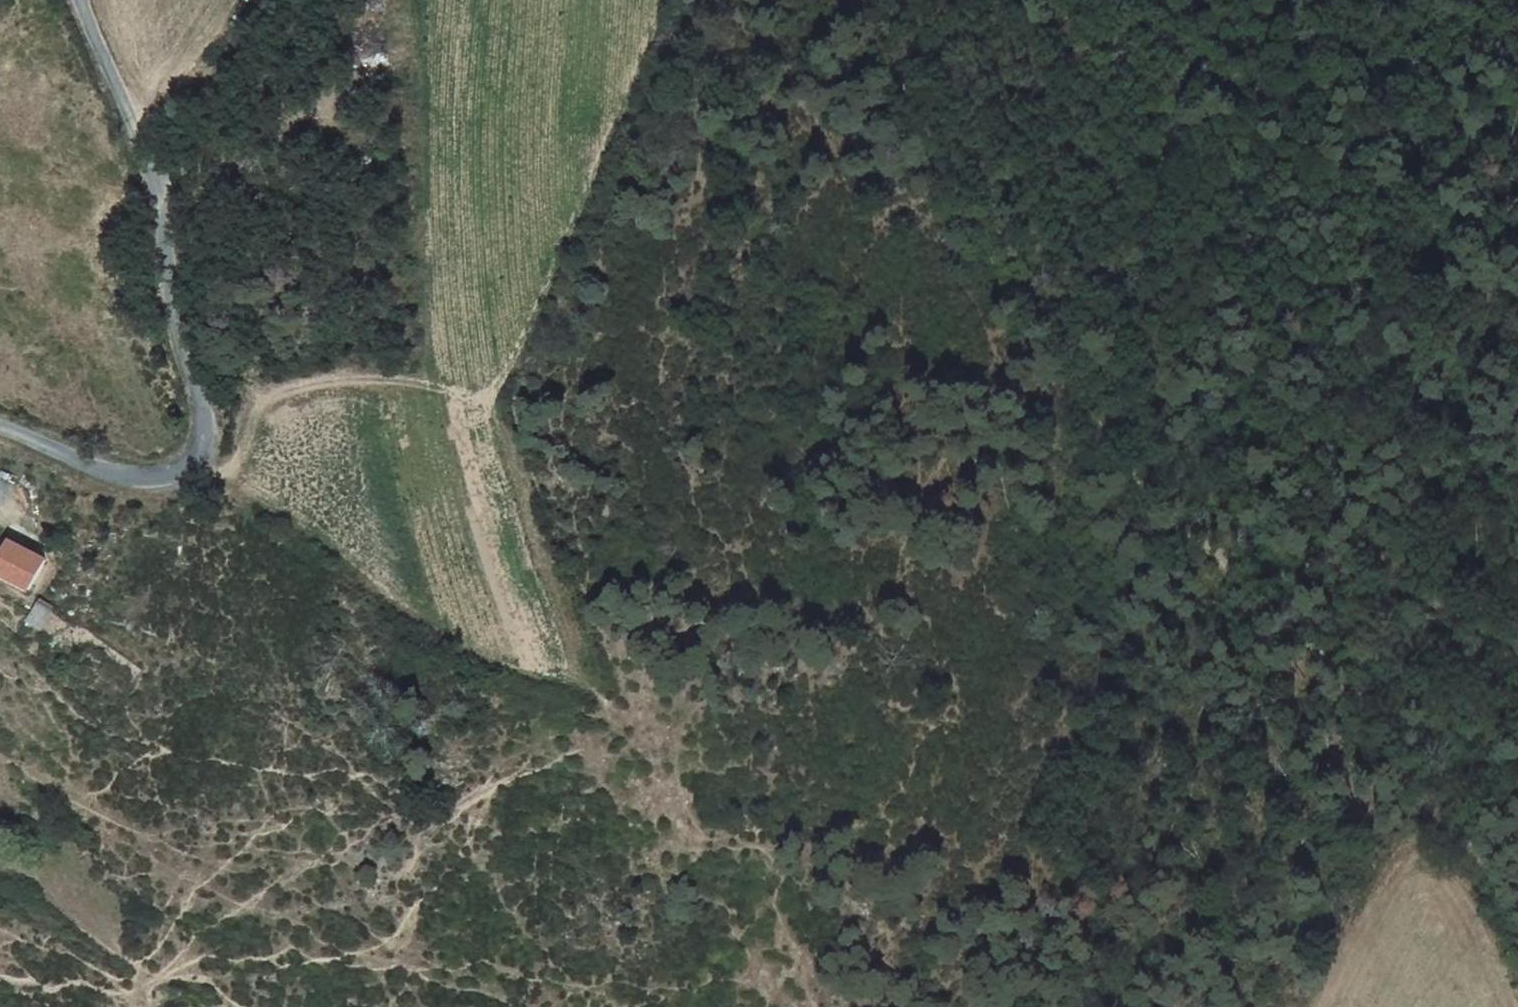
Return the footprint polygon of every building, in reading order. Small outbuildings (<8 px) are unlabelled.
[(0,549),(0,576),(24,589),(42,557),(6,538),(0,549)]
